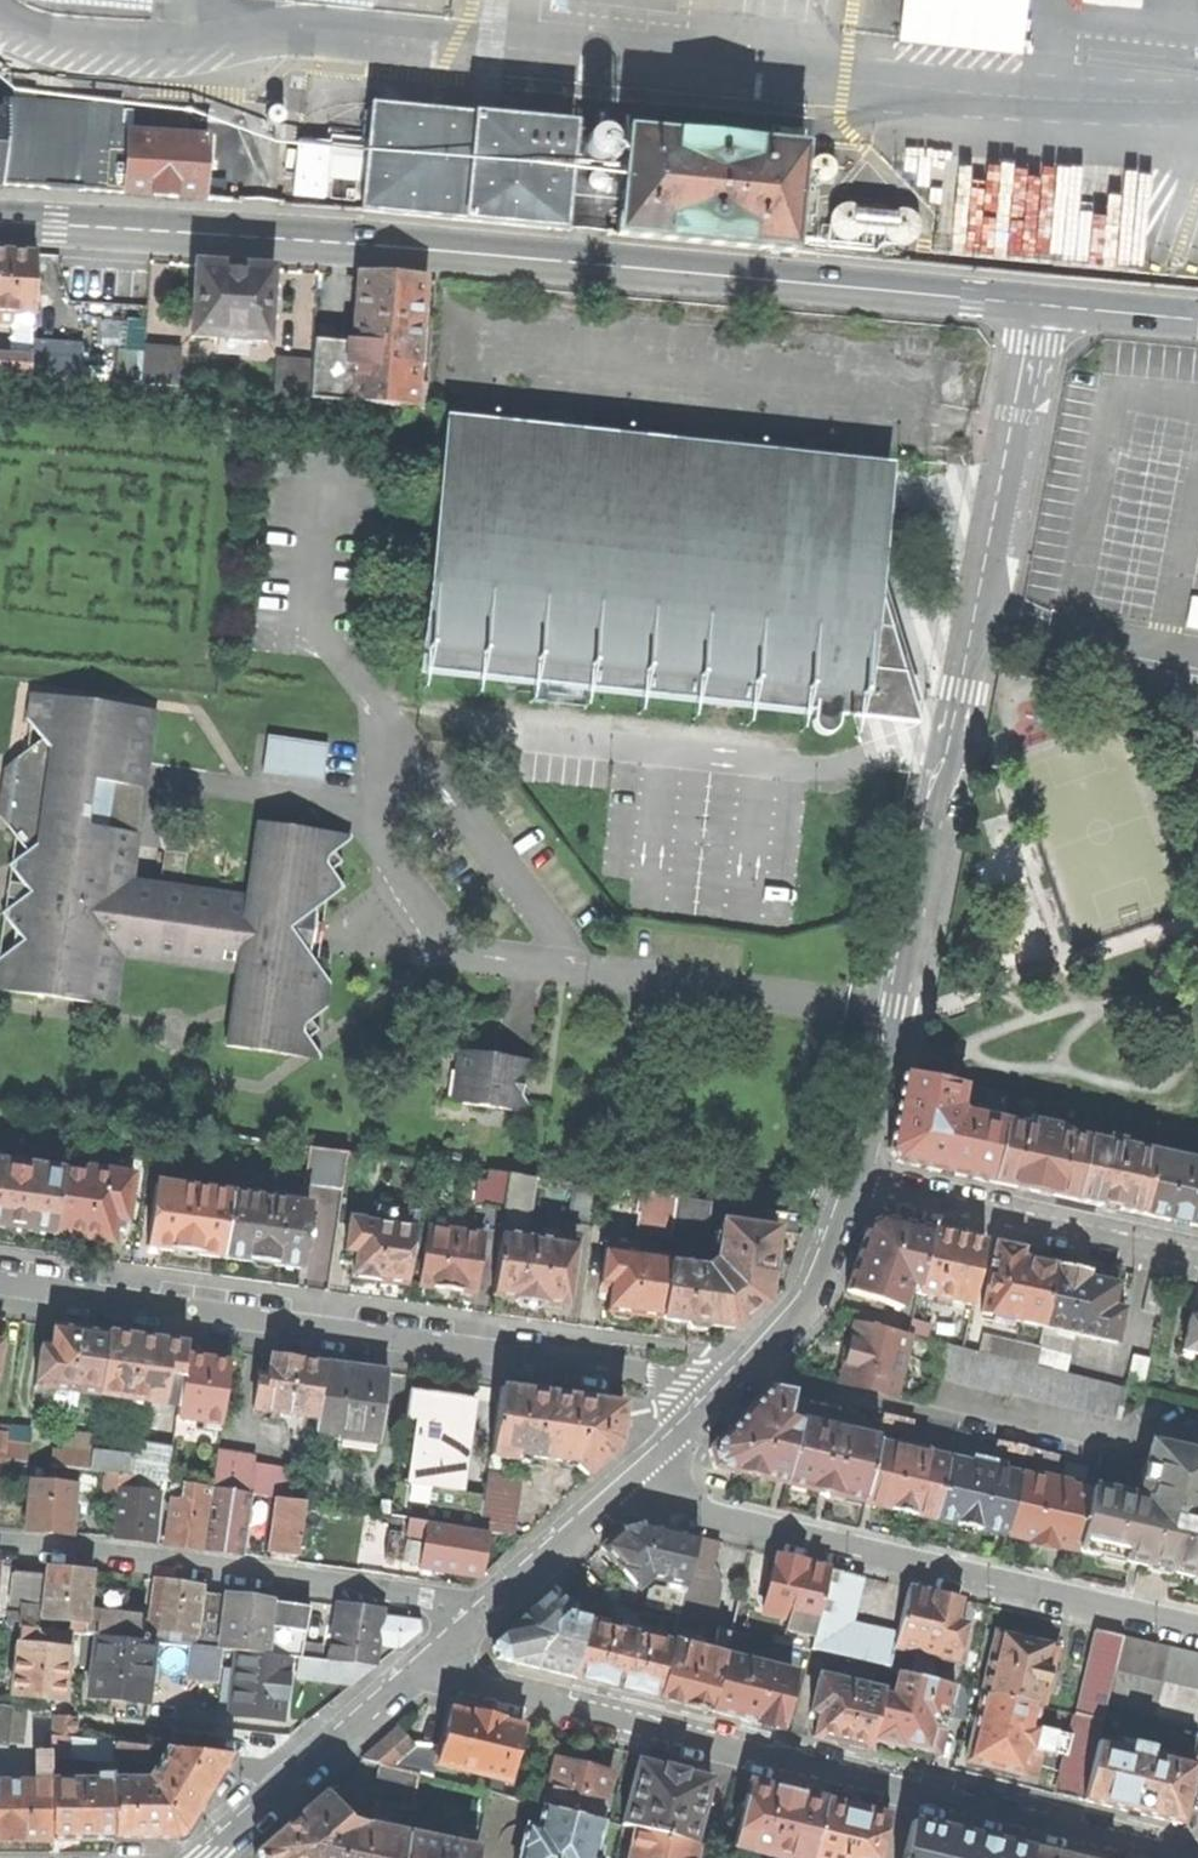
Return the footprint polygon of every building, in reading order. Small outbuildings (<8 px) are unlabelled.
[(120,110),(7,103),(6,110),(2,187),(123,194),(126,134),(119,134),(120,110)] [(328,107),(326,134),(360,136),(362,109),(328,107)] [(368,109),(362,209),(465,220),(559,230),(570,128),(475,119),(368,109)] [(230,133),(191,129),(191,138),(212,140),(208,200),(230,202),(234,137),(230,133)] [(626,133),(617,237),(794,254),(795,239),(800,188),(804,150),(626,133)] [(212,140),(191,138),(126,134),(123,194),(208,200),(212,140)] [(326,144),(324,180),(358,182),(361,142),(327,140),(326,144)] [(296,142),(292,197),(322,200),(324,180),(326,144),(296,142)] [(816,161),(813,163),(810,166),(809,171),(810,176),(812,180),(815,183),(820,184),(825,184),(830,181),(832,177),(833,172),(833,167),(830,163),(826,161),(821,160),(816,161)] [(818,190),(800,188),(795,239),(814,240),(818,190)] [(838,209),(834,212),(830,216),(828,220),(828,225),(828,231),(830,235),(832,239),(836,242),(840,244),(846,245),(849,245),(855,244),(860,240),(864,236),(866,231),(866,227),(866,222),(864,217),(861,213),(857,210),(852,208),(847,207),(842,208),(838,209)] [(891,215),(888,217),(885,220),(883,225),(882,229),(883,235),(884,238),(887,242),(890,245),(894,248),(899,249),(903,249),(909,247),(914,244),(917,240),(919,235),(919,231),(919,226),(917,221),(914,218),(910,215),(906,213),(902,212),(897,212),(892,214),(891,215)] [(891,215),(861,213),(864,217),(866,222),(866,227),(866,231),(864,236),(884,238),(883,235),(882,229),(883,225),(885,220),(888,217),(891,215)] [(33,318),(36,256),(0,254),(0,316),(33,318)] [(271,272),(196,266),(192,338),(266,343),(271,272)] [(361,278),(356,343),(416,348),(421,282),(361,278)] [(356,345),(351,404),(411,409),(413,388),(416,348),(356,343),(356,345)] [(313,353),(312,362),(309,400),(351,404),(356,345),(346,344),(345,355),(313,353)] [(144,347),(141,385),(178,388),(180,350),(144,347)] [(31,378),(31,360),(0,358),(0,375),(31,378)] [(275,359),(273,397),(309,400),(312,362),(275,359)] [(425,388),(413,388),(411,409),(423,410),(425,388)] [(451,425),(424,671),(815,713),(814,721),(825,735),(839,724),(840,715),(845,716),(920,725),(904,674),(869,670),(871,650),(874,629),(892,631),(865,541),(873,471),(451,425)] [(55,995),(63,935),(255,962),(247,1019),(230,1017),(226,1047),(289,1055),(320,1031),(299,1004),(301,980),(319,967),(311,956),(312,943),(322,943),(323,923),(316,923),(317,910),(328,901),(316,884),(343,863),(322,832),(257,823),(253,851),(270,854),(263,900),(132,882),(155,714),(33,697),(29,723),(46,725),(39,771),(8,766),(1,817),(31,821),(12,962),(0,961),(0,988),(55,995)] [(323,778),(328,743),(268,734),(262,768),(323,778)] [(460,1051),(453,1102),(528,1112),(529,1103),(524,1096),(526,1077),(534,1069),(536,1061),(498,1056),(460,1051)] [(964,1116),(960,1109),(964,1086),(905,1074),(887,1162),(948,1175),(992,1184),(1004,1125),(964,1116)] [(1031,1192),(1076,1202),(1088,1143),(1060,1137),(1061,1130),(1034,1125),(1032,1130),(1004,1125),(992,1184),(1031,1192)] [(1156,1157),(1088,1143),(1076,1202),(1107,1208),(1144,1216),(1156,1157)] [(304,1183),(342,1189),(348,1152),(309,1147),(304,1183)] [(1144,1216),(1176,1222),(1197,1227),(1197,1166),(1156,1157),(1144,1216)] [(29,1231),(54,1235),(63,1170),(0,1161),(0,1227),(29,1231)] [(85,1173),(63,1170),(54,1235),(86,1239),(113,1243),(114,1232),(124,1233),(133,1176),(86,1169),(85,1173)] [(485,1209),(504,1211),(509,1175),(490,1173),(485,1209)] [(536,1179),(509,1175),(504,1211),(501,1233),(528,1237),(536,1179)] [(188,1253),(223,1258),(231,1195),(157,1184),(147,1248),(188,1253)] [(594,1228),(600,1188),(575,1184),(569,1224),(594,1228)] [(673,1227),(677,1198),(642,1194),(639,1214),(641,1214),(638,1234),(672,1239),(673,1227)] [(231,1195),(223,1258),(260,1264),(302,1270),(310,1206),(231,1195)] [(677,1198),(673,1227),(705,1232),(709,1203),(677,1198)] [(385,1282),(409,1285),(410,1276),(417,1228),(410,1226),(411,1217),(382,1213),(381,1223),(351,1219),(345,1251),(347,1252),(345,1265),(355,1266),(353,1277),(385,1282)] [(911,1287),(920,1289),(933,1233),(872,1220),(860,1255),(847,1292),(903,1311),(911,1287)] [(706,1270),(668,1266),(661,1320),(687,1323),(686,1326),(691,1331),(697,1331),(706,1333),(711,1329),(711,1326),(736,1330),(766,1307),(770,1282),(777,1277),(779,1262),(774,1256),(777,1230),(723,1223),(718,1260),(706,1270)] [(421,1278),(420,1286),(449,1290),(475,1293),(484,1236),(428,1229),(421,1278)] [(528,1237),(501,1233),(492,1296),(517,1299),(522,1305),(529,1306),(540,1308),(545,1303),(568,1306),(576,1244),(528,1237)] [(920,1289),(919,1295),(974,1307),(987,1244),(958,1238),(933,1233),(920,1289)] [(999,1247),(984,1315),(995,1317),(1014,1322),(1044,1328),(1057,1268),(1039,1264),(1021,1261),(1023,1252),(999,1247)] [(606,1250),(601,1287),(611,1288),(608,1313),(612,1314),(612,1317),(616,1321),(627,1322),(632,1318),(632,1316),(640,1318),(661,1320),(668,1266),(669,1259),(606,1250)] [(1057,1268),(1044,1328),(1078,1335),(1119,1345),(1126,1310),(1114,1308),(1119,1286),(1101,1282),(1089,1279),(1090,1273),(1058,1266),(1057,1268)] [(409,1285),(420,1286),(421,1278),(410,1276),(409,1285)] [(1144,1312),(1160,1316),(1168,1283),(1151,1280),(1144,1312)] [(1014,1322),(995,1317),(994,1323),(1013,1327),(1014,1322)] [(1191,1320),(1184,1353),(1197,1356),(1197,1321),(1191,1320)] [(849,1355),(842,1384),(895,1397),(910,1336),(857,1323),(849,1355)] [(100,1396),(108,1335),(83,1331),(54,1327),(51,1350),(42,1349),(37,1386),(56,1389),(80,1393),(100,1396)] [(1044,1328),(1043,1333),(1076,1341),(1078,1335),(1044,1328)] [(1043,1333),(1039,1350),(1073,1357),(1076,1341),(1043,1333)] [(108,1335),(100,1396),(178,1407),(185,1357),(187,1346),(142,1340),(108,1335)] [(981,1354),(1003,1359),(1006,1344),(968,1335),(964,1349),(981,1354)] [(972,1387),(981,1354),(964,1349),(942,1344),(934,1377),(972,1387)] [(1006,1344),(1003,1359),(1017,1363),(1022,1364),(1026,1349),(1006,1344)] [(1069,1375),(1073,1357),(1039,1350),(1035,1367),(1069,1375)] [(981,1354),(972,1387),(1008,1397),(1009,1394),(1017,1363),(1003,1359),(981,1354)] [(1134,1356),(1127,1389),(1129,1389),(1143,1392),(1151,1360),(1134,1356)] [(185,1357),(178,1407),(177,1419),(222,1425),(230,1364),(208,1361),(185,1357)] [(254,1411),(317,1420),(325,1365),(305,1362),(272,1358),(268,1384),(258,1383),(254,1411)] [(1017,1363),(1009,1394),(1121,1422),(1129,1389),(1127,1389),(1069,1375),(1035,1367),(1022,1364),(1017,1363)] [(317,1420),(315,1432),(338,1435),(337,1441),(378,1447),(388,1374),(325,1365),(317,1420)] [(77,1410),(80,1393),(56,1389),(53,1407),(77,1410)] [(556,1397),(500,1389),(490,1458),(507,1461),(514,1462),(515,1456),(574,1464),(586,1477),(612,1451),(618,1441),(624,1407),(556,1397)] [(816,1493),(865,1504),(878,1444),(787,1421),(793,1394),(771,1389),(698,1467),(731,1474),(816,1493)] [(407,1485),(460,1493),(474,1400),(442,1396),(409,1391),(404,1420),(415,1422),(409,1473),(407,1485)] [(885,1415),(881,1430),(910,1436),(913,1421),(885,1415)] [(10,1426),(9,1435),(8,1440),(28,1443),(30,1429),(10,1426)] [(64,1433),(62,1450),(92,1454),(92,1451),(94,1437),(64,1433)] [(8,1440),(9,1435),(0,1434),(0,1459),(6,1460),(8,1440)] [(8,1440),(6,1460),(26,1463),(28,1443),(8,1440)] [(998,1441),(994,1456),(1023,1463),(1024,1457),(1026,1448),(998,1441)] [(171,1449),(131,1444),(129,1456),(127,1477),(160,1481),(167,1482),(171,1449)] [(878,1444),(865,1504),(898,1511),(936,1520),(949,1461),(878,1444)] [(1091,1493),(1077,1551),(1161,1570),(1197,1579),(1197,1456),(1152,1445),(1146,1468),(1153,1470),(1146,1501),(1092,1488),(1091,1493)] [(1058,1455),(1026,1448),(1024,1457),(1036,1460),(1035,1465),(1054,1470),(1058,1455)] [(90,1472),(92,1454),(62,1450),(54,1449),(52,1468),(90,1472)] [(90,1472),(127,1477),(129,1456),(92,1451),(92,1454),(90,1472)] [(249,1496),(251,1496),(256,1464),(256,1458),(218,1453),(212,1490),(249,1496)] [(507,1461),(490,1458),(487,1473),(504,1475),(507,1461)] [(1019,1477),(949,1461),(936,1520),(972,1528),(1006,1536),(1019,1477)] [(13,1477),(14,1464),(0,1463),(0,1476),(13,1477)] [(288,1502),(292,1470),(256,1464),(251,1496),(277,1500),(288,1502)] [(292,1470),(288,1502),(305,1504),(309,1472),(292,1470)] [(479,1532),(484,1496),(460,1493),(407,1485),(409,1473),(397,1472),(391,1518),(398,1519),(426,1523),(479,1532)] [(50,1473),(49,1482),(76,1485),(77,1476),(50,1473)] [(504,1475),(487,1473),(484,1496),(479,1532),(488,1533),(510,1537),(520,1478),(504,1475)] [(103,1491),(116,1493),(118,1477),(105,1475),(103,1491)] [(127,1477),(125,1489),(158,1493),(160,1481),(127,1477)] [(1019,1477),(1006,1536),(1040,1543),(1077,1551),(1091,1493),(1019,1477)] [(31,1480),(26,1530),(48,1532),(70,1535),(76,1485),(49,1482),(31,1480)] [(184,1547),(203,1550),(212,1490),(184,1486),(182,1502),(172,1500),(166,1544),(184,1547)] [(125,1489),(120,1488),(114,1538),(134,1540),(152,1542),(158,1493),(125,1489)] [(249,1496),(212,1490),(203,1550),(220,1552),(240,1555),(249,1496)] [(277,1500),(269,1553),(297,1557),(305,1504),(288,1502),(277,1500)] [(427,1525),(407,1522),(405,1536),(424,1540),(427,1525)] [(619,1535),(607,1546),(642,1588),(653,1579),(669,1583),(668,1588),(672,1590),(686,1594),(691,1573),(700,1538),(633,1523),(619,1535)] [(424,1540),(419,1568),(448,1573),(479,1579),(480,1575),(487,1536),(427,1525),(424,1540)] [(711,1541),(700,1538),(691,1573),(711,1578),(713,1571),(720,1543),(711,1541)] [(777,1556),(764,1612),(789,1618),(786,1630),(815,1637),(832,1569),(801,1561),(777,1556)] [(43,1575),(39,1608),(37,1629),(68,1633),(84,1634),(88,1603),(91,1574),(67,1571),(43,1569),(43,1575)] [(849,1573),(832,1569),(815,1637),(812,1649),(891,1667),(895,1648),(898,1635),(855,1624),(866,1577),(849,1573)] [(717,1571),(713,1571),(711,1578),(691,1573),(686,1594),(685,1597),(681,1614),(677,1630),(695,1632),(701,1626),(708,1627),(713,1623),(710,1607),(716,1606),(712,1589),(719,1587),(717,1571)] [(14,1572),(11,1605),(20,1606),(39,1608),(43,1575),(14,1572)] [(157,1580),(151,1630),(196,1635),(202,1593),(202,1586),(176,1582),(157,1580)] [(898,1635),(895,1648),(958,1663),(967,1625),(956,1623),(961,1601),(932,1594),(910,1588),(898,1635)] [(652,1589),(648,1606),(681,1614),(685,1597),(652,1589)] [(496,1644),(499,1659),(575,1678),(590,1619),(580,1617),(556,1591),(528,1616),(496,1644)] [(195,1647),(219,1649),(226,1596),(202,1593),(196,1635),(195,1647)] [(266,1655),(273,1602),(247,1599),(226,1596),(219,1649),(221,1650),(237,1651),(266,1655)] [(741,1635),(750,1637),(758,1606),(739,1601),(731,1632),(741,1635)] [(288,1657),(297,1658),(302,1631),(305,1632),(309,1607),(273,1602),(266,1655),(288,1657)] [(94,1635),(144,1641),(145,1636),(141,1636),(142,1628),(144,1609),(88,1603),(84,1634),(94,1635)] [(338,1605),(330,1661),(374,1666),(377,1646),(382,1617),(383,1611),(358,1608),(338,1605)] [(11,1627),(20,1628),(37,1629),(39,1608),(20,1606),(19,1614),(13,1613),(11,1627)] [(418,1622),(382,1617),(377,1646),(398,1648),(420,1630),(418,1622)] [(590,1619),(575,1678),(615,1688),(659,1699),(673,1643),(674,1638),(670,1637),(669,1643),(593,1624),(595,1618),(591,1617),(590,1619)] [(37,1629),(20,1628),(18,1645),(35,1647),(37,1629)] [(144,1641),(153,1642),(165,1644),(191,1647),(195,1647),(196,1635),(151,1630),(142,1628),(141,1636),(145,1636),(144,1641)] [(718,1628),(712,1652),(725,1655),(731,1632),(718,1628)] [(37,1629),(35,1647),(66,1650),(68,1633),(37,1629)] [(1076,1713),(1104,1720),(1116,1668),(1124,1636),(1096,1630),(1076,1713)] [(1040,1705),(1044,1706),(1058,1648),(1030,1641),(1031,1639),(1016,1635),(998,1631),(984,1692),(1040,1705)] [(741,1635),(731,1632),(725,1655),(735,1658),(741,1635)] [(94,1635),(89,1696),(146,1702),(149,1672),(153,1642),(144,1641),(94,1635)] [(1124,1636),(1116,1668),(1166,1680),(1173,1647),(1150,1642),(1124,1636)] [(689,1647),(703,1650),(705,1641),(691,1638),(690,1643),(689,1647)] [(690,1643),(681,1641),(680,1645),(673,1643),(659,1699),(688,1706),(712,1711),(725,1655),(712,1652),(703,1650),(689,1647),(690,1643)] [(324,1647),(304,1644),(302,1659),(322,1661),(324,1647)] [(35,1647),(18,1645),(13,1694),(61,1699),(64,1672),(66,1650),(35,1647)] [(188,1660),(186,1678),(218,1682),(221,1650),(219,1649),(195,1647),(191,1647),(188,1660)] [(1166,1680),(1197,1687),(1197,1653),(1173,1647),(1166,1680)] [(266,1655),(237,1651),(230,1713),(281,1719),(283,1700),(285,1700),(286,1689),(287,1678),(286,1678),(288,1657),(266,1655)] [(725,1655),(712,1711),(743,1719),(779,1727),(793,1672),(735,1658),(725,1655)] [(322,1661),(302,1659),(301,1658),(297,1679),(352,1684),(374,1666),(330,1661),(322,1661)] [(884,1695),(873,1740),(906,1748),(907,1746),(922,1749),(940,1754),(949,1715),(956,1685),(902,1672),(895,1698),(884,1695)] [(839,1742),(870,1750),(873,1740),(884,1695),(885,1691),(822,1676),(813,1711),(822,1713),(816,1736),(839,1742)] [(972,1689),(956,1685),(949,1715),(965,1719),(972,1689)] [(996,1766),(1025,1772),(1030,1750),(1034,1751),(1040,1725),(1036,1724),(1040,1705),(984,1692),(969,1759),(996,1766)] [(10,1743),(14,1706),(0,1705),(0,1742),(10,1743)] [(422,1775),(433,1778),(436,1766),(511,1783),(525,1728),(485,1719),(451,1711),(441,1748),(416,1744),(402,1729),(365,1761),(385,1766),(422,1775)] [(47,1739),(46,1712),(14,1712),(15,1740),(47,1739)] [(1076,1713),(1062,1773),(1089,1779),(1098,1740),(1104,1720),(1076,1713)] [(56,1717),(54,1735),(68,1737),(75,1737),(77,1719),(56,1717)] [(175,1729),(172,1748),(215,1752),(217,1734),(175,1729)] [(67,1759),(68,1737),(54,1735),(51,1735),(50,1751),(51,1757),(67,1759)] [(112,1763),(112,1754),(112,1741),(75,1737),(68,1737),(67,1759),(112,1763)] [(1089,1779),(1084,1800),(1132,1812),(1183,1824),(1197,1764),(1153,1754),(1154,1748),(1134,1743),(1132,1749),(1098,1740),(1089,1779)] [(147,1758),(148,1745),(112,1741),(112,1754),(147,1758)] [(132,1780),(112,1779),(111,1840),(177,1840),(186,1834),(207,1798),(233,1754),(215,1752),(172,1748),(167,1747),(150,1775),(154,1778),(151,1782),(148,1780),(144,1778),(140,1779),(138,1781),(136,1784),(132,1784),(132,1780)] [(1037,1775),(1042,1752),(1034,1751),(1030,1750),(1025,1772),(1037,1775)] [(37,1751),(37,1783),(51,1783),(51,1757),(50,1751),(37,1751)] [(545,1805),(601,1820),(614,1774),(583,1766),(557,1759),(545,1805)] [(638,1763),(622,1825),(636,1829),(693,1844),(710,1782),(671,1772),(638,1763)] [(422,1775),(385,1766),(376,1802),(413,1812),(422,1775)] [(1089,1779),(1062,1773),(1057,1794),(1084,1800),(1089,1779)] [(96,1782),(51,1783),(51,1840),(78,1840),(111,1840),(112,1779),(112,1774),(96,1774),(96,1782)] [(749,1782),(734,1847),(778,1857),(811,1857),(825,1800),(788,1791),(749,1782)] [(4,1840),(51,1840),(51,1783),(37,1783),(0,1783),(0,1840),(4,1840)] [(352,1824),(326,1796),(258,1855),(259,1857),(403,1857),(408,1835),(352,1824)] [(811,1857),(877,1857),(887,1815),(853,1806),(825,1800),(811,1857)] [(601,1820),(545,1805),(539,1828),(528,1825),(521,1850),(525,1850),(523,1857),(595,1857),(594,1857),(604,1821),(601,1820)] [(948,1829),(928,1825),(912,1821),(904,1857),(941,1857),(948,1829)] [(636,1829),(630,1857),(693,1857),(695,1844),(693,1844),(636,1829)] [(941,1857),(1028,1857),(1030,1849),(988,1839),(948,1829),(941,1857)] [(479,1850),(408,1835),(403,1857),(477,1857),(479,1850)] [(1030,1849),(1028,1857),(1068,1857),(1030,1849)]
